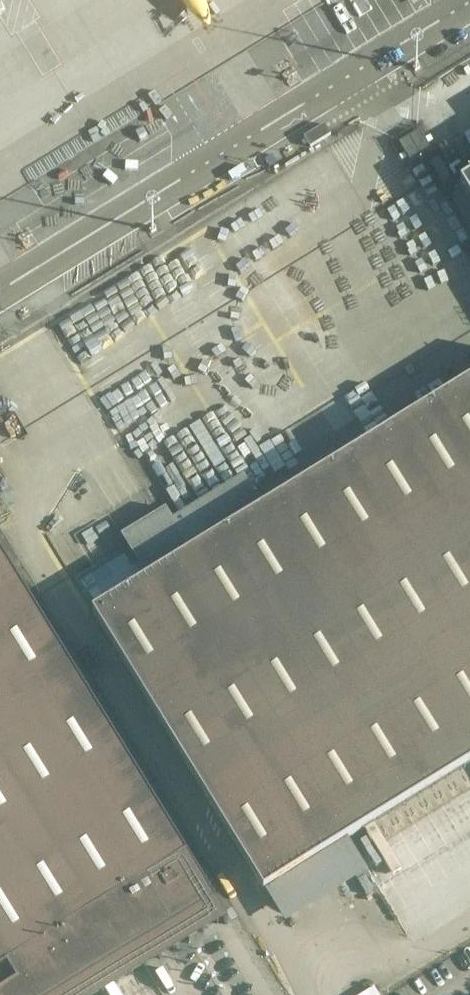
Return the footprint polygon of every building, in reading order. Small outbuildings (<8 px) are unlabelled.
[(469,200),(469,178),(460,184),(469,200)] [(92,611),(263,890),(469,763),(469,379),(193,551),(170,512),(124,538),(148,577),(92,611)] [(147,972),(228,923),(0,553),(0,994),(110,994),(147,972)]
